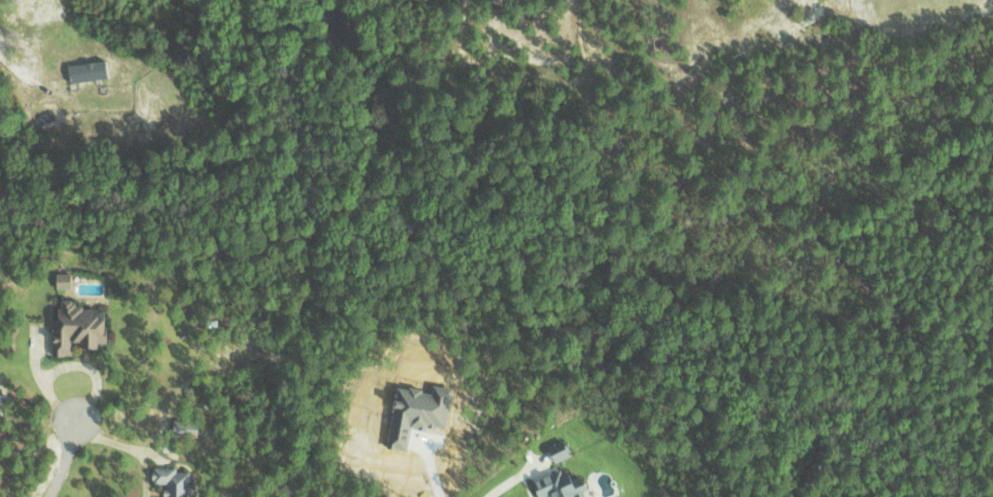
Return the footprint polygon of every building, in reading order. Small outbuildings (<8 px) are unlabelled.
[(66,64),(67,82),(107,78),(105,61),(66,64)] [(54,287),(68,287),(68,273),(54,272),(54,287)] [(51,355),(73,354),(72,346),(104,344),(101,303),(56,306),(57,321),(48,322),(51,355)] [(568,453),(561,439),(546,447),(553,461),(568,453)] [(193,479),(188,479),(188,470),(175,470),(175,467),(150,466),(149,482),(163,482),(162,496),(193,496),(193,479)] [(537,496),(538,496),(547,493),(549,496),(579,496),(577,493),(585,489),(580,478),(572,482),(565,469),(548,477),(546,473),(530,481),(537,496)]
